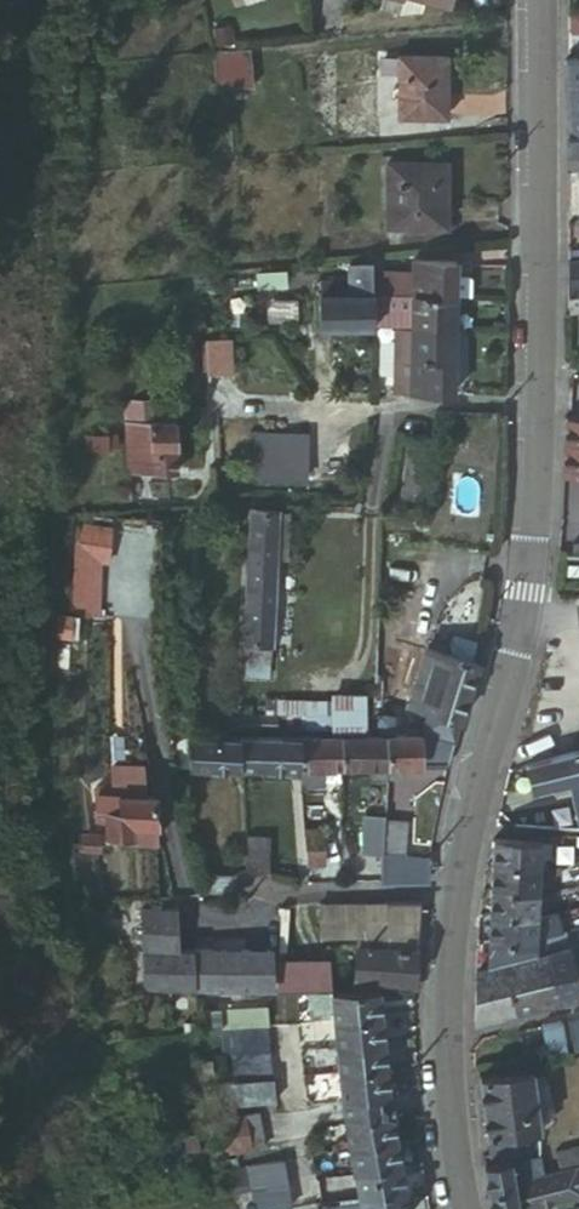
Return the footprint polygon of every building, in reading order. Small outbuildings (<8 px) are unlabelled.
[(230,45),(233,83),(266,80),(264,41),(230,45)] [(398,112),(449,112),(448,52),(398,52),(398,112)] [(570,120),(571,151),(578,151),(578,119),(570,120)] [(571,151),(571,172),(578,171),(578,151),(571,151)] [(397,227),(454,221),(448,160),(391,165),(397,227)] [(393,258),(374,257),(374,259),(375,293),(394,293),(393,268),(393,258)] [(458,294),(459,270),(459,257),(417,257),(417,268),(416,294),(458,294)] [(375,293),(374,259),(350,260),(350,278),(351,295),(375,293)] [(417,268),(393,268),(394,293),(416,294),(417,268)] [(458,294),(474,295),(475,270),(459,270),(458,294)] [(278,284),(257,287),(258,295),(286,292),(285,275),(278,276),(278,284)] [(256,278),(257,287),(278,284),(278,276),(256,278)] [(319,284),(320,298),(351,295),(350,278),(319,284)] [(321,331),(377,329),(377,324),(375,293),(351,295),(320,298),(321,331)] [(415,324),(458,325),(458,294),(416,294),(394,293),(375,293),(377,324),(398,324),(415,324)] [(414,355),(457,355),(458,325),(415,324),(398,324),(399,354),(414,355)] [(212,374),(233,374),(233,345),(210,345),(212,374)] [(457,355),(414,355),(399,354),(398,354),(397,391),(457,391),(457,355)] [(129,405),(130,422),(143,423),(143,404),(129,405)] [(143,423),(152,422),(151,404),(143,404),(143,423)] [(569,470),(578,471),(578,416),(574,416),(570,417),(569,470)] [(157,445),(157,467),(157,471),(176,470),(176,444),(179,445),(178,420),(156,420),(156,422),(157,445)] [(130,422),(130,447),(157,445),(156,422),(152,422),(143,423),(130,422)] [(86,434),(86,450),(118,451),(118,435),(86,434)] [(262,482),(312,480),(312,436),(262,436),(262,482)] [(131,467),(157,467),(157,445),(130,447),(131,467)] [(434,502),(434,493),(411,492),(411,502),(434,502)] [(254,565),(282,566),(282,512),(255,511),(254,565)] [(232,546),(245,547),(246,518),(232,518),(232,546)] [(78,561),(110,564),(112,529),(80,527),(78,561)] [(282,645),(282,566),(254,565),(254,645),(270,646),(282,645)] [(477,661),(478,642),(455,637),(450,649),(450,650),(452,654),(477,661)] [(425,647),(405,642),(397,674),(416,679),(425,647)] [(270,646),(254,645),(254,665),(270,665),(270,646)] [(480,663),(477,661),(452,654),(450,650),(450,649),(435,645),(431,649),(425,647),(416,679),(409,705),(429,711),(464,720),(480,663)] [(416,679),(397,674),(390,700),(409,705),(416,679)] [(331,728),(368,728),(368,692),(332,692),(331,728)] [(438,736),(455,742),(458,742),(464,720),(429,711),(424,733),(438,736)] [(280,716),(280,730),(330,730),(330,714),(280,714),(280,716)] [(280,732),(280,730),(280,716),(243,715),(243,732),(280,732)] [(423,735),(390,735),(390,764),(389,778),(405,777),(405,765),(437,765),(437,761),(449,761),(455,742),(438,736),(424,733),(423,735)] [(378,736),(347,736),(348,766),(374,765),(390,764),(390,735),(378,736)] [(347,736),(304,737),(304,768),(348,766),(347,736)] [(243,769),(249,770),(304,770),(304,768),(304,737),(243,738),(243,769)] [(194,738),(180,739),(181,769),(195,770),(194,738)] [(194,738),(195,770),(243,769),(243,738),(194,738)] [(570,754),(577,780),(578,780),(578,752),(570,754)] [(577,780),(570,754),(531,764),(538,791),(571,782),(577,780)] [(390,764),(374,765),(374,779),(389,778),(390,764)] [(304,768),(304,770),(305,784),(328,784),(328,781),(347,780),(348,766),(304,768)] [(102,783),(101,793),(125,793),(125,795),(150,795),(150,773),(125,772),(124,783),(102,783)] [(577,780),(571,782),(578,819),(578,789),(577,780)] [(125,793),(101,793),(101,812),(110,813),(110,836),(135,836),(136,821),(158,821),(159,795),(150,795),(125,795),(125,793)] [(366,851),(385,853),(387,821),(369,819),(366,851)] [(135,840),(158,841),(158,821),(136,821),(135,836),(135,840)] [(387,821),(385,853),(404,855),(408,823),(387,821)] [(308,825),(310,863),(327,862),(328,824),(308,825)] [(102,835),(81,835),(80,851),(101,851),(102,835)] [(252,837),(251,872),(272,872),(273,837),(252,837)] [(544,840),(497,837),(495,862),(543,864),(544,840)] [(383,883),(428,882),(431,857),(404,855),(385,853),(383,883)] [(494,888),(541,889),(543,864),(495,862),(494,888)] [(207,874),(207,892),(239,893),(240,882),(239,875),(207,874)] [(493,912),(540,915),(541,889),(494,888),(493,912)] [(343,907),(314,907),(315,939),(377,938),(378,945),(419,947),(424,901),(343,907)] [(178,952),(179,906),(143,907),(144,990),(196,991),(197,952),(178,952)] [(538,941),(539,937),(540,915),(493,912),(491,939),(538,941)] [(551,949),(572,944),(568,929),(549,934),(551,949)] [(538,953),(546,951),(551,949),(549,934),(539,937),(538,941),(538,953)] [(490,967),(500,964),(522,958),(538,953),(538,941),(491,939),(490,967)] [(419,947),(378,945),(367,944),(365,960),(362,977),(417,980),(419,947)] [(572,944),(551,949),(546,951),(559,999),(578,994),(578,973),(572,944)] [(197,952),(196,991),(273,991),(274,950),(199,948),(197,952)] [(522,958),(535,1005),(559,999),(546,951),(538,953),(522,958)] [(500,964),(512,1012),(535,1005),(522,958),(500,964)] [(417,989),(417,980),(362,977),(365,960),(350,966),(314,966),(314,994),(332,993),(380,988),(417,989)] [(477,970),(478,1021),(512,1012),(500,964),(490,967),(477,970)] [(383,1014),(380,988),(332,993),(335,1020),(383,1014)] [(314,994),(311,994),(313,1021),(335,1020),(332,993),(314,994)] [(269,1025),(271,1024),(271,1009),(210,1012),(210,1029),(238,1027),(269,1025)] [(385,1039),(383,1014),(335,1020),(337,1046),(385,1041),(385,1039)] [(550,1055),(568,1053),(563,1021),(544,1023),(550,1055)] [(271,1045),(269,1025),(238,1027),(240,1048),(271,1045)] [(385,1041),(337,1046),(340,1073),(389,1069),(388,1064),(385,1041)] [(274,1081),(271,1054),(238,1057),(240,1084),(274,1081)] [(389,1069),(340,1073),(343,1100),(362,1098),(361,1090),(390,1087),(389,1069)] [(539,1070),(484,1075),(489,1135),(494,1134),(530,1131),(543,1130),(539,1070)] [(240,1084),(232,1084),(235,1108),(277,1105),(274,1081),(240,1084)] [(362,1098),(392,1094),(390,1087),(361,1090),(362,1098)] [(395,1113),(392,1094),(362,1098),(343,1100),(346,1122),(395,1113)] [(352,1149),(399,1138),(396,1123),(395,1113),(346,1122),(352,1149)] [(261,1116),(245,1119),(249,1137),(264,1134),(261,1116)] [(245,1118),(224,1122),(227,1140),(249,1137),(245,1119),(245,1118)] [(494,1134),(495,1153),(519,1151),(519,1149),(531,1148),(530,1131),(494,1134)] [(264,1134),(249,1137),(252,1151),(266,1148),(264,1134)] [(249,1137),(227,1140),(231,1158),(253,1153),(252,1151),(249,1137)] [(358,1174),(404,1165),(399,1138),(352,1149),(358,1174)] [(551,1171),(575,1165),(570,1150),(547,1156),(551,1171)] [(515,1161),(518,1180),(543,1174),(541,1157),(515,1161)] [(518,1180),(515,1161),(515,1159),(487,1165),(495,1208),(523,1208),(518,1180)] [(254,1193),(289,1187),(283,1162),(250,1168),(254,1193)] [(578,1195),(578,1172),(577,1164),(575,1165),(551,1171),(543,1174),(518,1180),(523,1208),(528,1208),(578,1195)] [(363,1197),(409,1189),(404,1165),(358,1174),(363,1197)] [(254,1193),(258,1208),(294,1208),(289,1187),(254,1193)] [(409,1189),(363,1197),(364,1204),(365,1208),(359,1208),(414,1208),(409,1189)]
